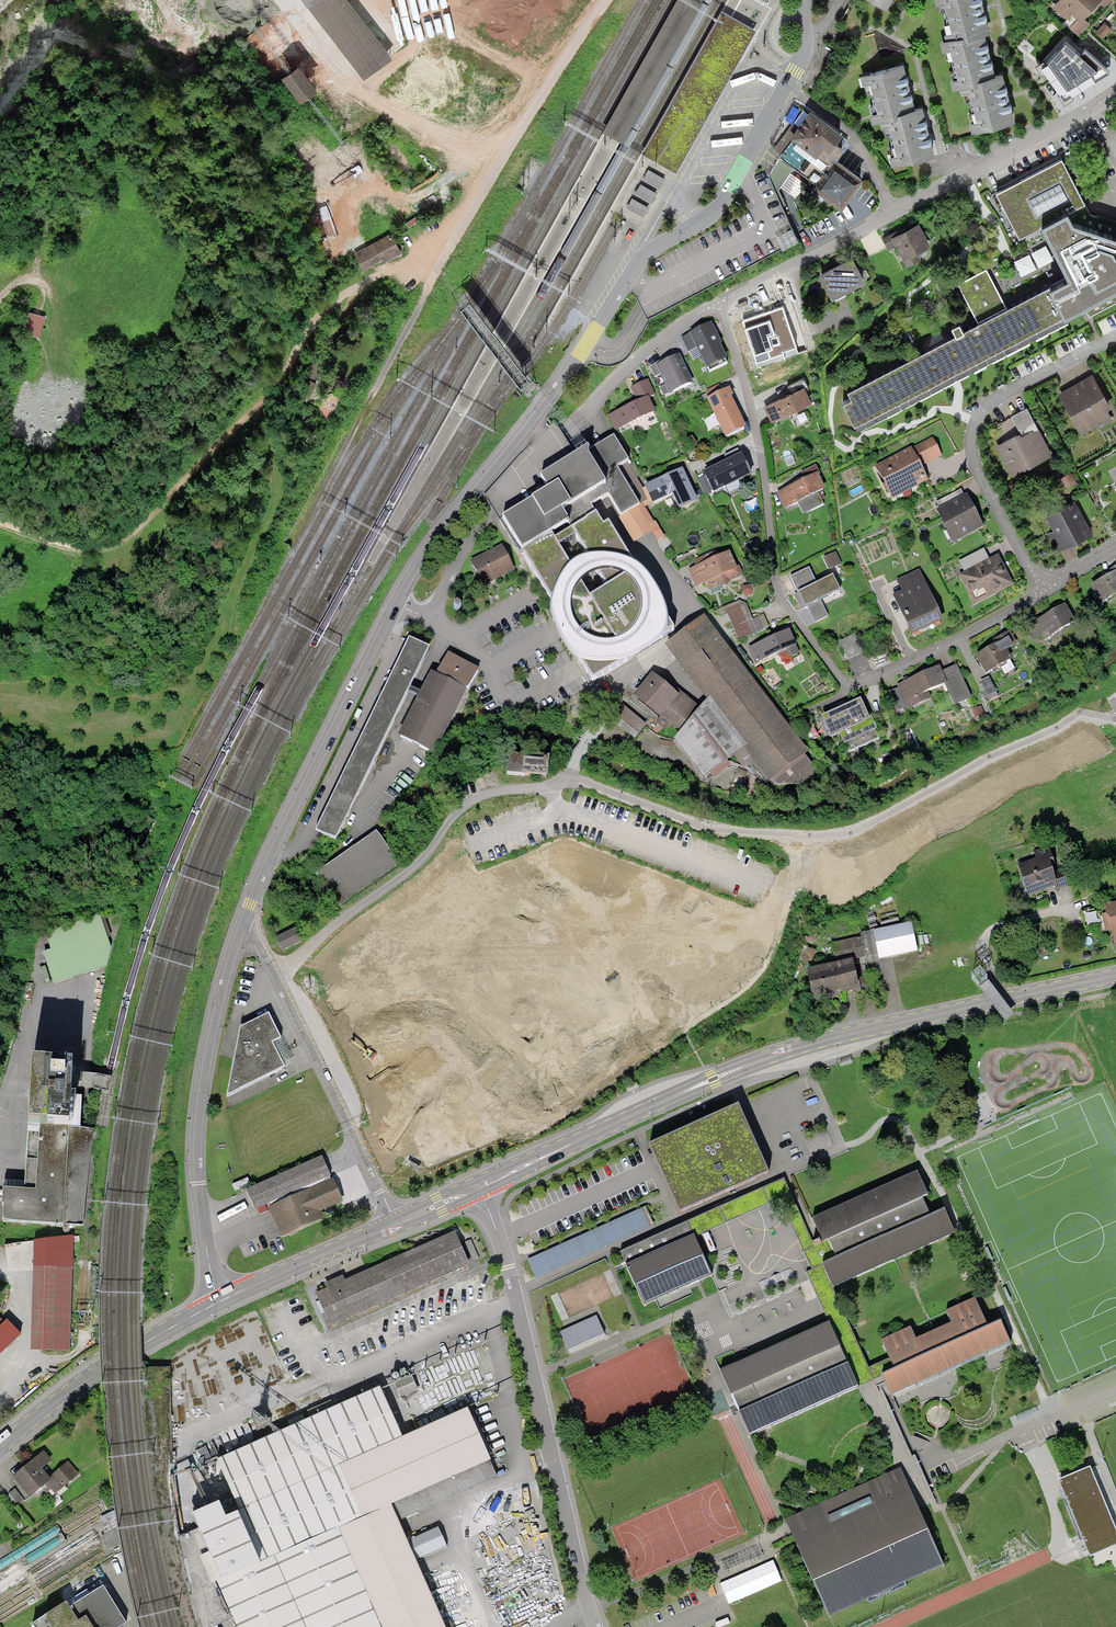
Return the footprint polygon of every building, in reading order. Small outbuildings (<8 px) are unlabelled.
[(390,58),(347,0),(304,0),(362,78),(390,58)] [(619,143),(642,102),(699,0),(676,0),(623,93),(600,133),(619,143)] [(882,8),(887,0),(869,0),(882,8)] [(981,31),(986,30),(981,8),(979,0),(945,0),(946,2),(942,3),(950,33),(954,32),(956,40),(951,41),(953,47),(949,48),(956,79),(960,78),(962,86),(969,84),(970,90),(967,91),(975,122),(979,121),(981,128),(1014,120),(1008,96),(1003,76),(992,78),(986,55),(981,31)] [(1055,4),(1068,17),(1074,11),(1079,16),(1072,23),(1081,32),(1091,22),(1084,15),(1097,2),(1103,7),(1109,0),(1059,0),(1055,4)] [(666,138),(683,147),(688,138),(671,129),(668,127),(715,52),(732,62),(751,28),(726,14),(720,11),(639,154),(647,159),(666,138)] [(1111,29),(1104,23),(1096,33),(1102,39),(1111,29)] [(1115,68),(1115,67),(1094,43),(1083,53),(1071,40),(1040,68),(1070,103),(1115,68)] [(715,52),(671,129),(688,138),(732,62),(715,52)] [(298,63),(282,75),(300,100),(316,88),(298,63)] [(876,120),(885,118),(895,162),(933,154),(927,129),(922,109),(912,112),(906,87),(901,65),(866,73),(876,120)] [(783,143),(776,153),(816,181),(813,186),(840,205),(859,178),(835,162),(840,155),(849,142),(808,113),(794,133),(792,131),(783,143)] [(647,159),(672,172),(683,147),(666,138),(647,159)] [(1043,227),(1068,213),(1085,204),(1061,159),(997,193),(1021,238),(1043,227)] [(665,179),(648,169),(643,179),(659,189),(665,179)] [(657,193),(640,184),(635,194),(652,203),(657,193)] [(649,207),(632,198),(627,208),(644,217),(649,207)] [(1068,213),(1043,227),(1068,274),(1083,303),(1115,286),(1115,237),(1074,223),(1068,213)] [(914,222),(880,238),(886,250),(895,246),(904,267),(917,261),(913,253),(926,247),(914,222)] [(388,237),(355,255),(365,272),(369,270),(367,266),(380,259),(384,266),(400,257),(388,237)] [(1041,268),(1057,260),(1049,244),(1033,252),(1041,268)] [(1024,276),(1040,268),(1032,253),(1017,261),(1024,276)] [(816,272),(831,299),(860,283),(845,256),(816,272)] [(959,284),(978,322),(1006,307),(987,270),(959,284)] [(855,425),(1083,303),(1068,274),(1006,307),(978,322),(848,392),(852,398),(843,402),(855,425)] [(1083,303),(1090,317),(1115,304),(1115,286),(1083,303)] [(757,364),(784,355),(783,352),(796,347),(784,309),(772,313),(768,314),(743,322),(757,364)] [(40,335),(43,317),(30,314),(26,332),(40,335)] [(697,349),(707,368),(708,367),(710,371),(727,363),(725,359),(727,358),(720,344),(722,343),(711,323),(688,334),(681,338),(688,353),(697,349)] [(664,360),(655,364),(668,394),(692,384),(678,352),(664,358),(664,360)] [(1091,373),(1059,392),(1083,433),(1096,425),(1098,429),(1113,420),(1105,407),(1110,404),(1091,373)] [(765,405),(771,419),(812,400),(806,388),(808,386),(803,378),(789,385),(792,390),(765,405)] [(314,384),(306,380),(299,392),(307,397),(314,384)] [(608,415),(616,432),(652,415),(644,400),(652,397),(644,381),(628,389),(634,402),(608,415)] [(726,437),(747,426),(732,396),(734,395),(730,386),(724,389),(721,382),(703,391),(726,437)] [(1026,406),(1012,413),(1021,430),(996,444),(1012,473),(1051,452),(1026,406)] [(912,446),(874,465),(891,498),(928,480),(921,466),(943,456),(934,438),(913,448),(912,446)] [(629,462),(615,439),(587,454),(606,486),(602,488),(608,496),(621,518),(641,507),(618,468),(629,462)] [(572,529),(597,515),(592,506),(598,502),(608,496),(602,488),(606,486),(587,454),(590,453),(588,449),(571,459),(540,478),(548,492),(559,485),(572,506),(562,512),(569,524),(572,529)] [(712,490),(714,494),(752,475),(741,452),(703,471),(705,476),(698,479),(705,494),(712,490)] [(814,477),(818,474),(812,463),(785,478),(789,485),(775,493),(784,508),(794,502),(802,516),(822,505),(815,494),(821,490),(814,477)] [(698,502),(682,467),(661,477),(644,485),(652,504),(672,495),(679,510),(698,502)] [(503,520),(523,553),(551,534),(569,524),(562,512),(572,506),(559,485),(548,492),(503,520)] [(941,508),(937,510),(953,541),(983,526),(967,495),(965,496),(961,489),(937,501),(941,508)] [(1073,498),(1045,513),(1055,532),(1048,536),(1056,551),(1092,532),(1073,498)] [(658,543),(665,539),(656,523),(654,524),(643,505),(641,507),(621,518),(620,519),(635,544),(652,534),(658,543)] [(608,590),(638,571),(609,523),(604,527),(597,515),(572,529),(576,536),(608,590)] [(556,541),(559,547),(576,536),(572,529),(556,541)] [(628,661),(627,658),(593,600),(559,547),(556,541),(551,534),(523,553),(562,616),(556,620),(593,682),(628,661)] [(499,548),(467,562),(477,586),(510,572),(499,548)] [(984,548),(959,561),(964,572),(958,575),(974,606),(1013,585),(997,554),(989,558),(984,548)] [(835,552),(823,558),(829,570),(841,563),(835,552)] [(726,554),(687,569),(694,587),(704,584),(707,592),(741,578),(736,567),(731,568),(726,554)] [(1110,569),(1111,571),(1092,583),(1104,603),(1115,596),(1115,565),(1110,569)] [(802,609),(807,606),(815,622),(828,615),(821,601),(840,591),(832,575),(816,583),(808,568),(791,577),(798,592),(794,594),(802,609)] [(895,598),(912,633),(943,618),(919,570),(896,581),(902,595),(895,598)] [(593,600),(627,658),(674,628),(638,571),(608,590),(593,600)] [(135,575),(124,581),(130,590),(141,583),(135,575)] [(1045,640),(1076,621),(1065,602),(1039,619),(1038,617),(1024,626),(1033,640),(1042,634),(1045,640)] [(724,611),(738,642),(761,632),(754,617),(750,619),(742,603),(724,611)] [(705,619),(669,646),(709,700),(754,759),(771,783),(808,756),(705,619)] [(749,647),(757,664),(789,650),(792,657),(800,654),(789,629),(749,647)] [(1017,643),(1009,630),(993,639),(996,644),(975,656),(985,674),(1012,659),(1007,649),(1017,643)] [(855,634),(838,642),(847,661),(864,653),(855,634)] [(408,639),(315,830),(336,841),(429,649),(408,639)] [(467,692),(479,670),(449,653),(437,675),(467,692)] [(939,665),(921,674),(929,690),(945,683),(955,705),(971,698),(957,666),(943,672),(939,665)] [(432,674),(400,736),(435,754),(467,692),(437,675),(432,674)] [(646,674),(627,697),(655,720),(650,726),(660,733),(666,725),(680,737),(702,710),(675,689),(671,694),(646,674)] [(929,690),(921,674),(906,680),(896,685),(898,689),(906,706),(908,710),(932,698),(929,690)] [(988,677),(980,681),(989,700),(998,695),(988,677)] [(906,706),(898,689),(890,692),(898,710),(906,706)] [(738,770),(754,759),(709,700),(702,710),(680,737),(673,743),(705,780),(724,767),(719,761),(728,755),(738,770)] [(861,701),(821,718),(830,740),(842,735),(846,745),(878,730),(871,714),(868,715),(861,701)] [(642,725),(620,706),(608,721),(629,739),(642,725)] [(982,706),(972,709),(975,717),(984,714),(982,706)] [(507,775),(526,775),(526,772),(546,773),(546,755),(508,753),(507,775)] [(759,783),(733,774),(731,782),(756,791),(759,783)] [(336,908),(394,865),(371,833),(312,876),(336,908)] [(1033,859),(1014,866),(1026,896),(1050,887),(1053,894),(1066,889),(1059,869),(1048,873),(1046,867),(1052,865),(1045,848),(1030,853),(1033,859)] [(1100,905),(1109,946),(1115,944),(1115,906),(1114,906),(1113,902),(1100,905)] [(908,923),(867,931),(873,960),(914,952),(908,923)] [(295,929),(276,938),(282,951),(301,942),(295,929)] [(856,938),(828,945),(833,962),(800,971),(807,1001),(853,989),(846,962),(861,958),(856,938)] [(226,1098),(281,1070),(267,1044),(277,1041),(266,1016),(238,1030),(226,1098)] [(285,1038),(278,1040),(287,1066),(294,1063),(285,1038)] [(65,1129),(68,1065),(37,1064),(34,1127),(30,1193),(5,1191),(0,1191),(0,1223),(76,1225),(88,1130),(65,1129)] [(678,1215),(766,1175),(734,1107),(647,1147),(678,1215)] [(255,1210),(268,1204),(282,1235),(321,1218),(318,1211),(341,1201),(330,1176),(331,1176),(322,1157),(246,1190),(255,1210)] [(813,1220),(822,1241),(831,1260),(822,1265),(833,1289),(955,1234),(944,1209),(930,1216),(922,1198),(928,1195),(918,1173),(813,1220)] [(695,1238),(779,1199),(811,1270),(806,1273),(810,1280),(829,1322),(859,1388),(875,1381),(833,1289),(822,1265),(831,1260),(822,1241),(813,1245),(783,1179),(688,1222),(695,1238)] [(332,1326),(467,1265),(453,1233),(318,1294),(332,1326)] [(645,1306),(712,1276),(695,1238),(628,1267),(645,1306)] [(31,1268),(29,1352),(69,1352),(70,1269),(31,1268)] [(908,1329),(879,1342),(890,1368),(882,1372),(893,1397),(1007,1346),(996,1322),(984,1327),(978,1313),(972,1301),(943,1314),(948,1326),(914,1341),(908,1329)] [(18,1336),(3,1319),(0,1321),(0,1352),(18,1336)] [(568,1351),(602,1336),(594,1319),(560,1334),(568,1351)] [(749,1438),(859,1388),(829,1322),(719,1372),(749,1438)] [(414,1374),(399,1382),(406,1396),(422,1388),(414,1374)] [(221,1519),(214,1504),(188,1515),(195,1531),(217,1580),(218,1580),(239,1626),(441,1626),(388,1508),(422,1493),(422,1492),(488,1463),(465,1413),(400,1442),(376,1389),(216,1460),(239,1511),(221,1519)] [(1115,1540),(1115,1530),(1076,1434),(1032,1453),(1075,1557),(1115,1540)] [(49,1463),(40,1452),(23,1466),(9,1478),(27,1499),(43,1486),(53,1498),(77,1478),(67,1465),(48,1481),(40,1471),(49,1463)] [(826,1618),(942,1567),(902,1478),(787,1528),(826,1618)] [(101,1587),(66,1608),(62,1603),(29,1623),(31,1626),(117,1626),(123,1624),(101,1587)]
